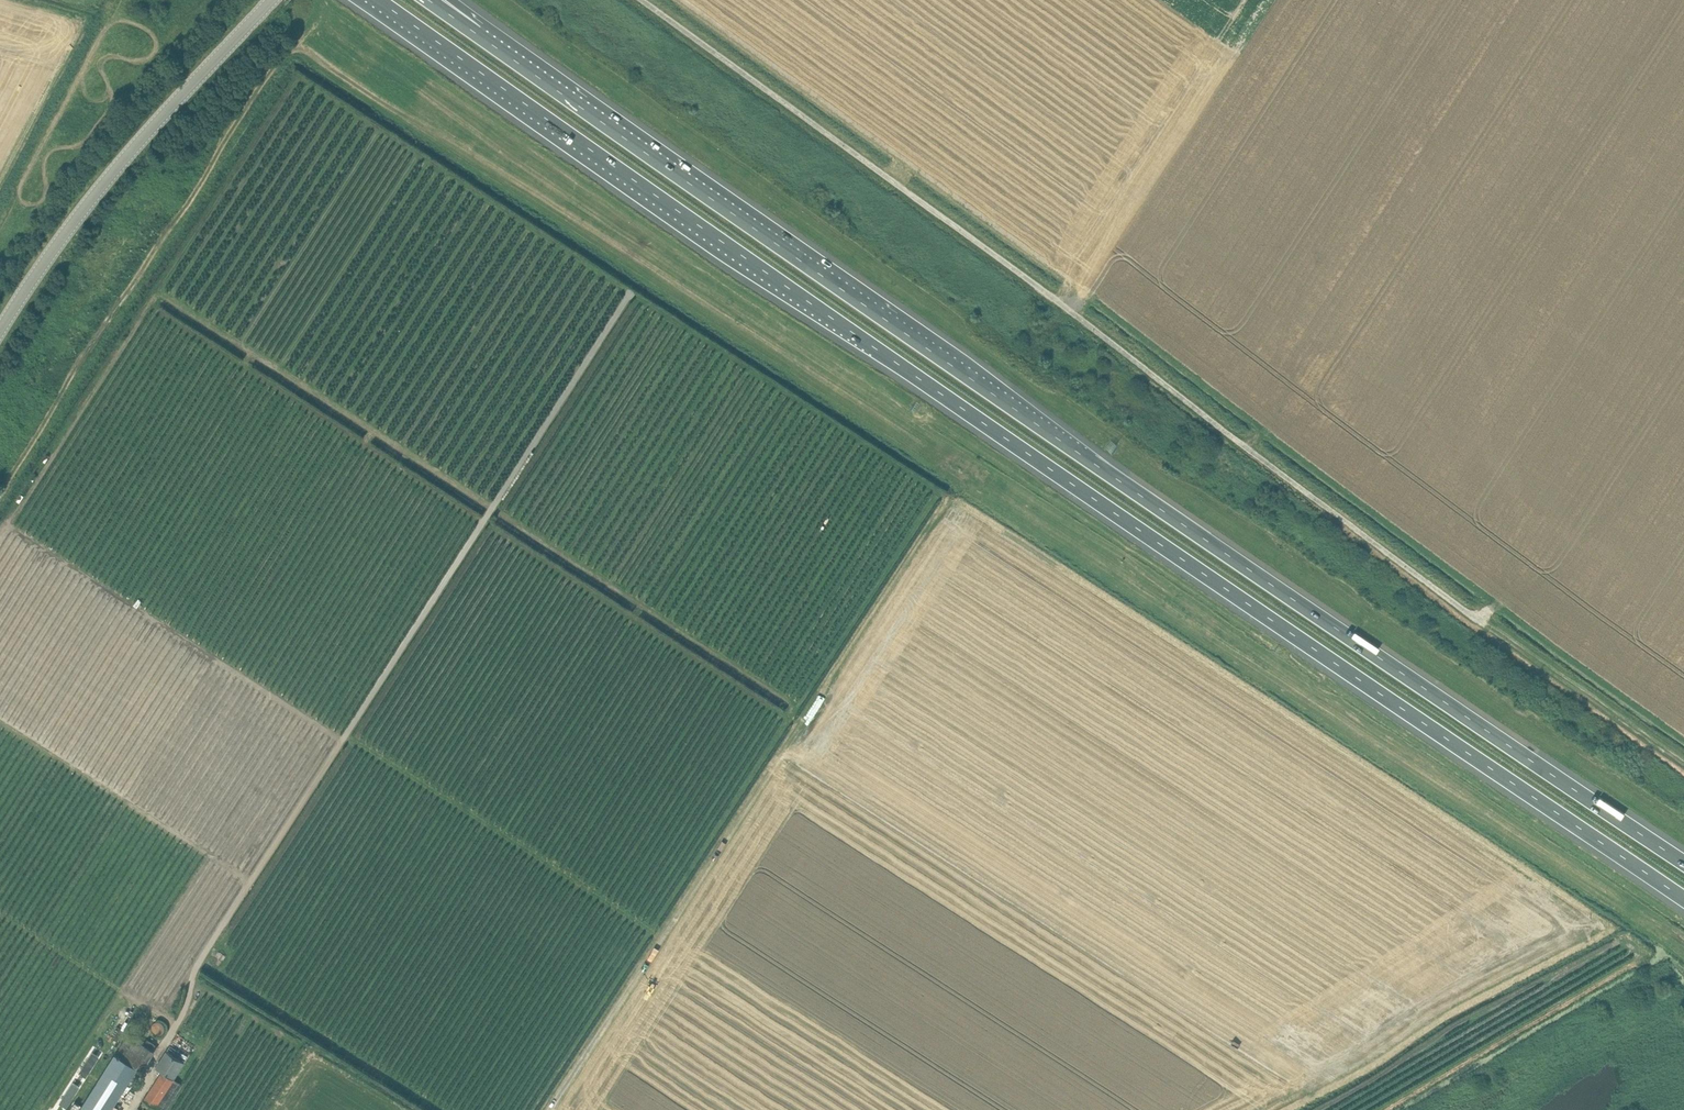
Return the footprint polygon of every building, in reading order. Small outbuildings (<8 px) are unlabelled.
[(1606,829),(1603,835),(1628,852),(1632,846),(1606,829)] [(183,1085),(173,1079),(195,1045),(177,1034),(156,1067),(162,1071),(144,1100),(159,1109),(166,1109),(183,1085)] [(129,1035),(81,1109),(109,1109),(136,1068),(140,1070),(153,1050),(152,1050),(155,1045),(147,1040),(144,1044),(129,1035)] [(72,1083),(59,1103),(66,1108),(79,1087),(72,1083)]
